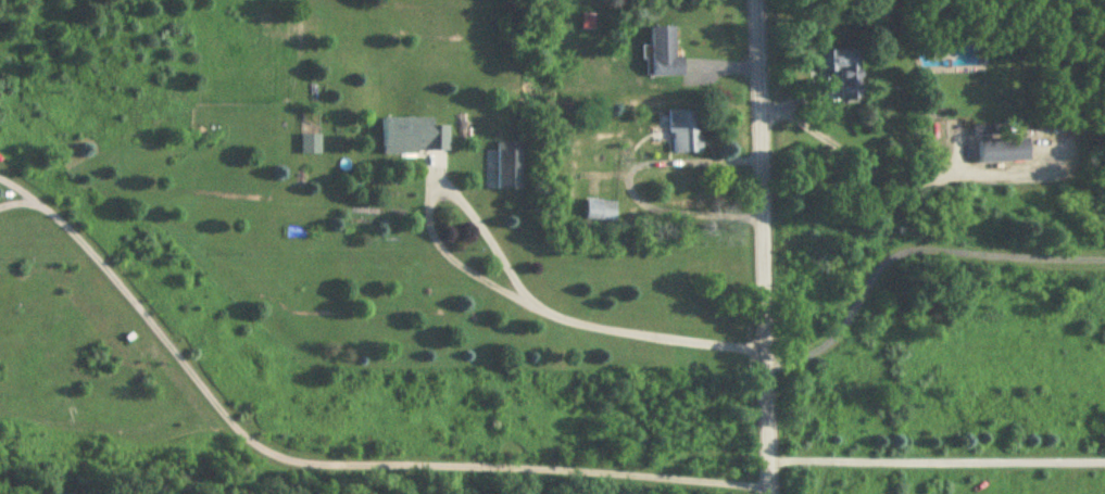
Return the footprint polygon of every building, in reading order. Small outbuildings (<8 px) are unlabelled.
[(684,58),(676,58),(676,29),(652,29),(652,77),(684,77),(684,58)] [(863,50),(823,50),(823,72),(843,72),(843,101),(863,101),(863,50)] [(699,154),(699,111),(671,112),(671,155),(699,154)] [(434,118),(383,118),(383,154),(451,153),(450,126),(434,126),(434,118)] [(1004,126),(976,126),(976,137),(1004,137),(1004,126)] [(320,135),(302,135),(302,154),(320,154),(320,135)] [(1030,139),(980,140),(981,164),(1031,162),(1030,139)] [(499,191),(523,191),(523,143),(499,143),(499,191)] [(616,222),(616,201),(586,201),(586,222),(616,222)]
